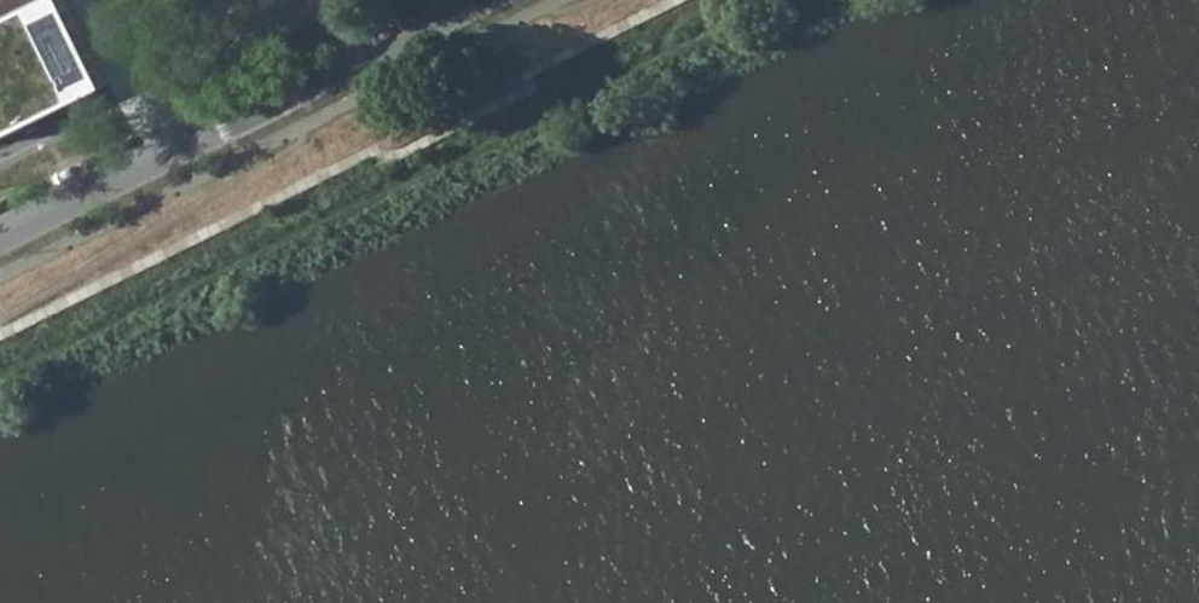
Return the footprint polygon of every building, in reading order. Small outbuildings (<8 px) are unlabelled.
[(0,23),(0,141),(104,92),(60,0),(48,0),(0,23)]
